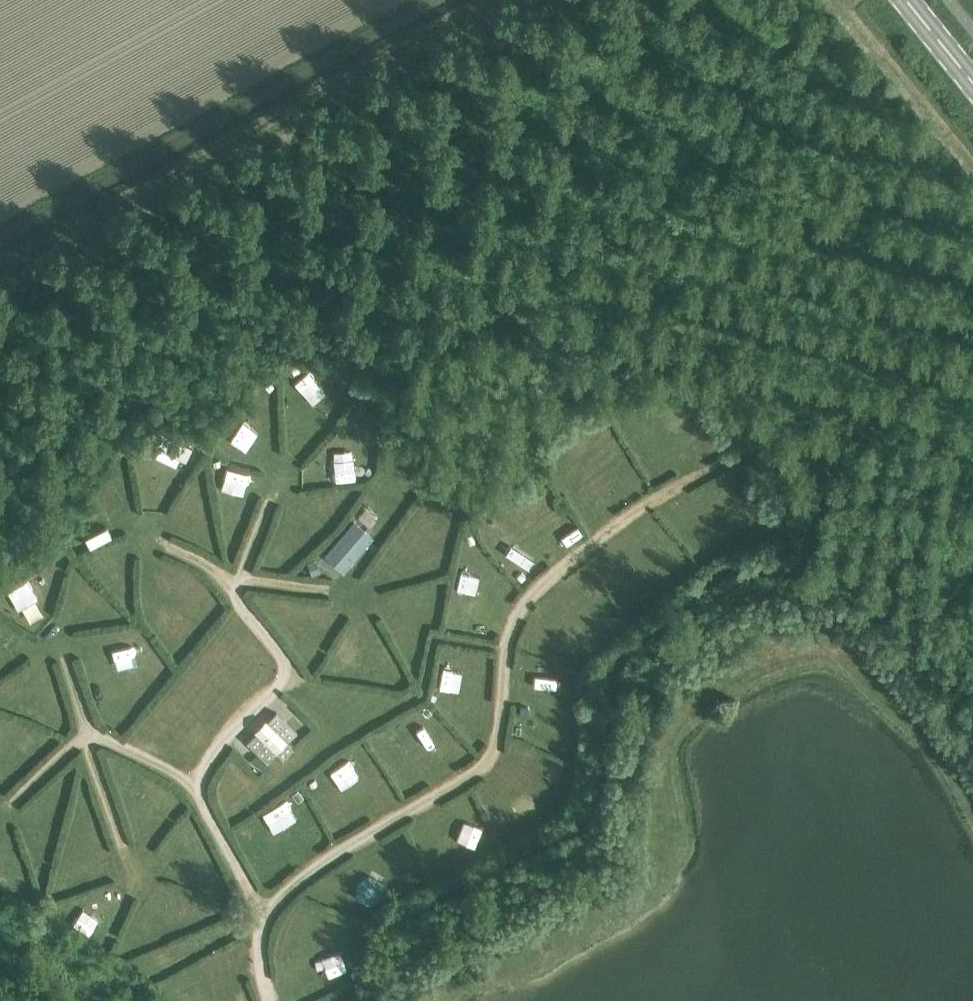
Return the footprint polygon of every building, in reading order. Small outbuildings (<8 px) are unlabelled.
[(426,561),(447,555),(441,534),(420,540),(426,561)] [(295,732),(275,711),(245,742),(265,762),(275,752),(282,759),(292,748),(286,742),(295,732)] [(368,904),(381,897),(381,881),(367,875),(354,882),(354,897),(368,904)]
